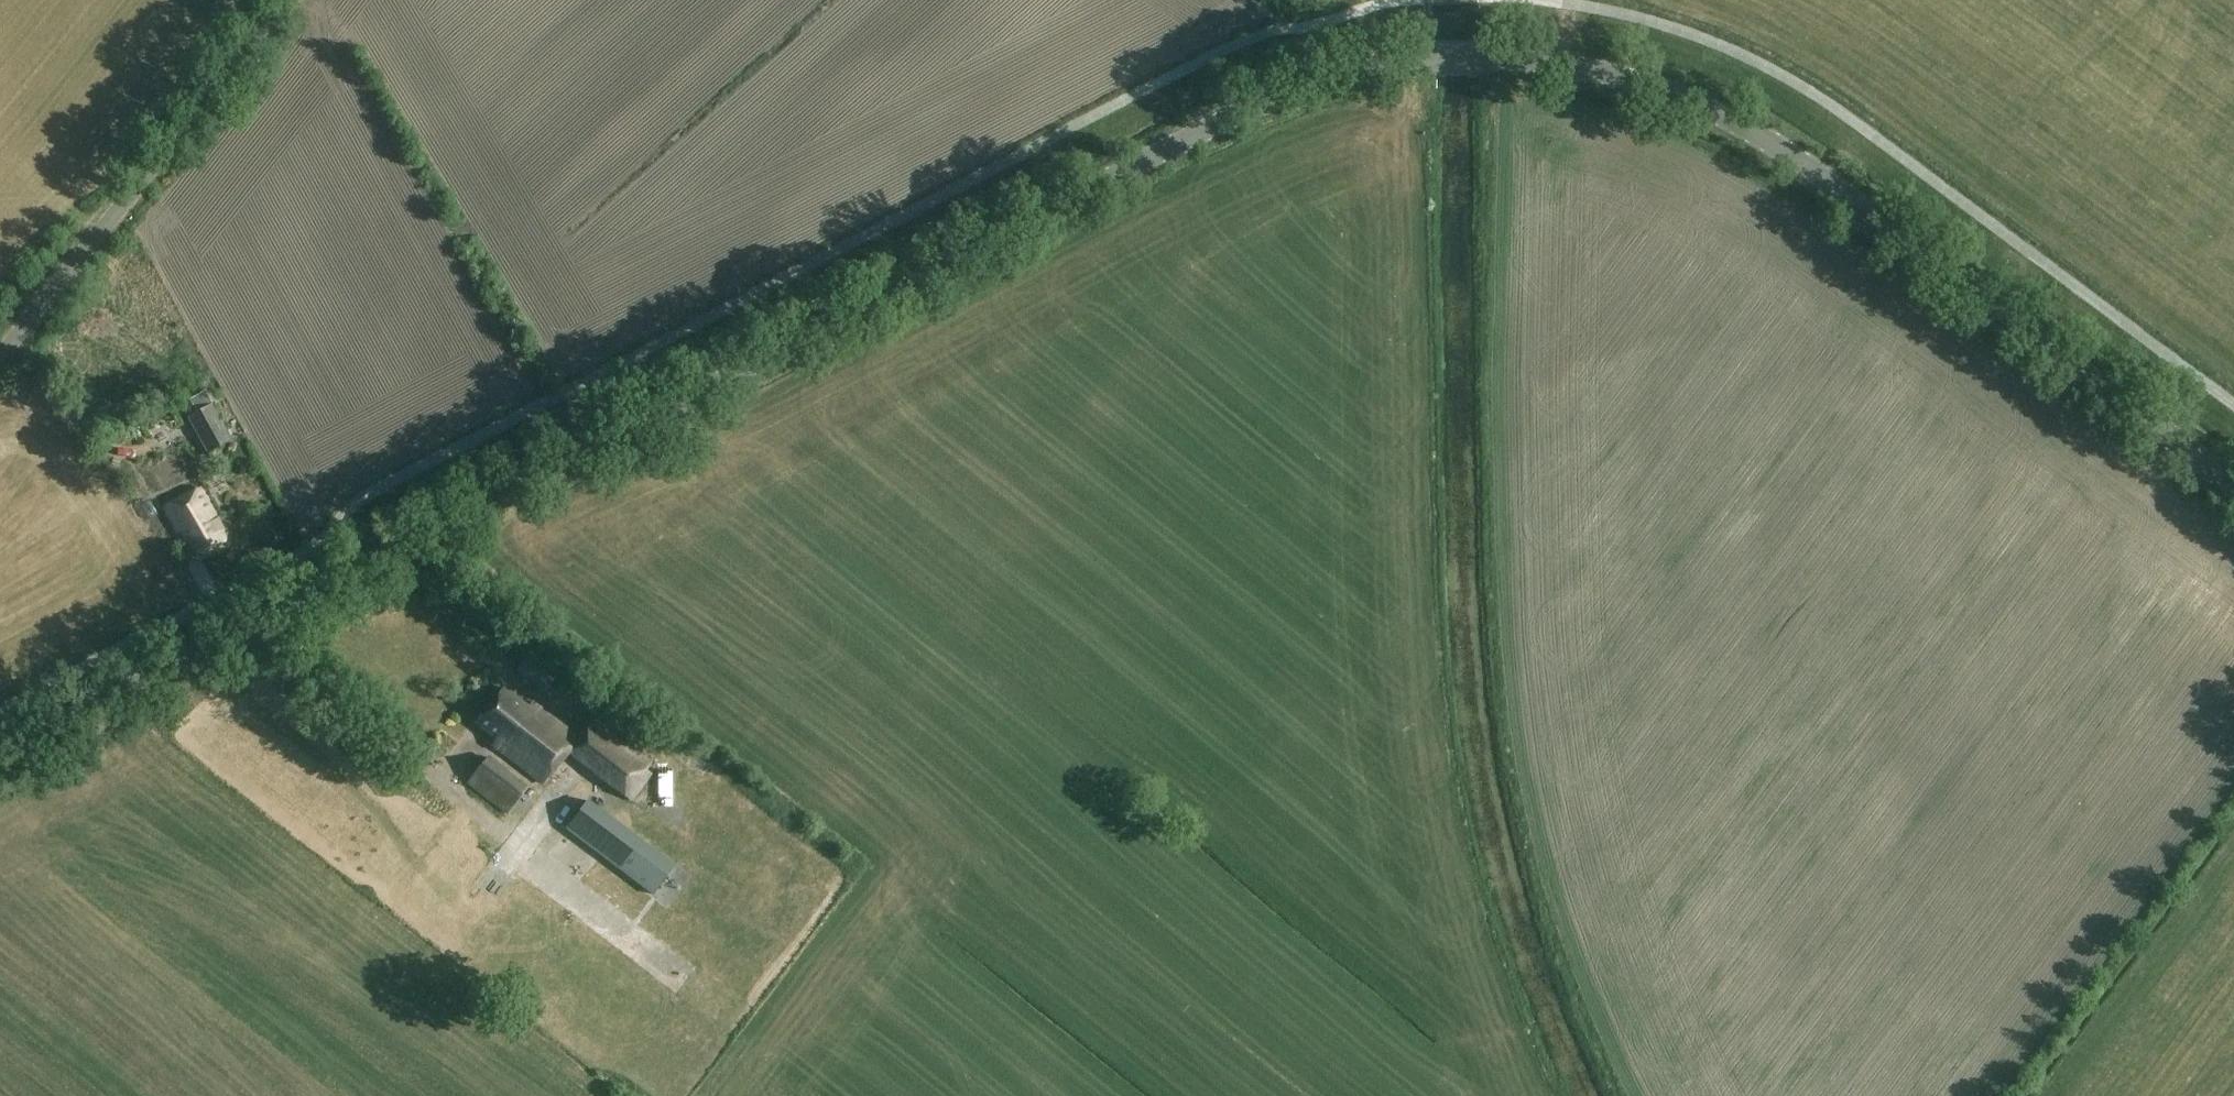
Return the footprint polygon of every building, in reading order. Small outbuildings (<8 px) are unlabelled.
[(232,441),(211,403),(186,417),(207,455),(232,441)] [(197,558),(228,540),(200,489),(165,508),(178,532),(181,530),(197,558)] [(529,654),(516,670),(547,694),(560,677),(529,654)] [(646,770),(651,763),(594,719),(579,739),(532,702),(528,707),(503,688),(476,723),(496,738),(491,744),(543,784),(568,753),(629,800),(651,773),(646,770)] [(490,754),(467,782),(510,816),(532,787),(490,754)] [(657,764),(658,807),(673,807),(672,764),(657,764)] [(589,801),(567,830),(652,894),(674,865),(589,801)] [(503,892),(514,881),(497,863),(486,874),(503,892)]
